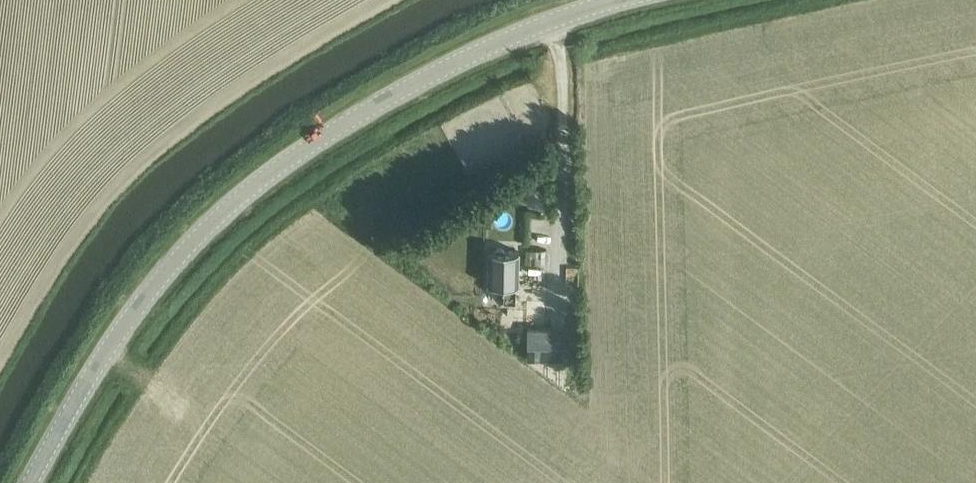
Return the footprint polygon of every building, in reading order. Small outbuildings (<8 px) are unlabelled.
[(547,205),(547,181),(529,180),(528,205),(547,205)] [(518,284),(519,251),(489,250),(488,283),(504,284),(503,301),(516,301),(516,284),(518,284)] [(527,328),(527,351),(527,359),(578,359),(578,322),(546,322),(546,301),(528,301),(528,306),(527,328)]
